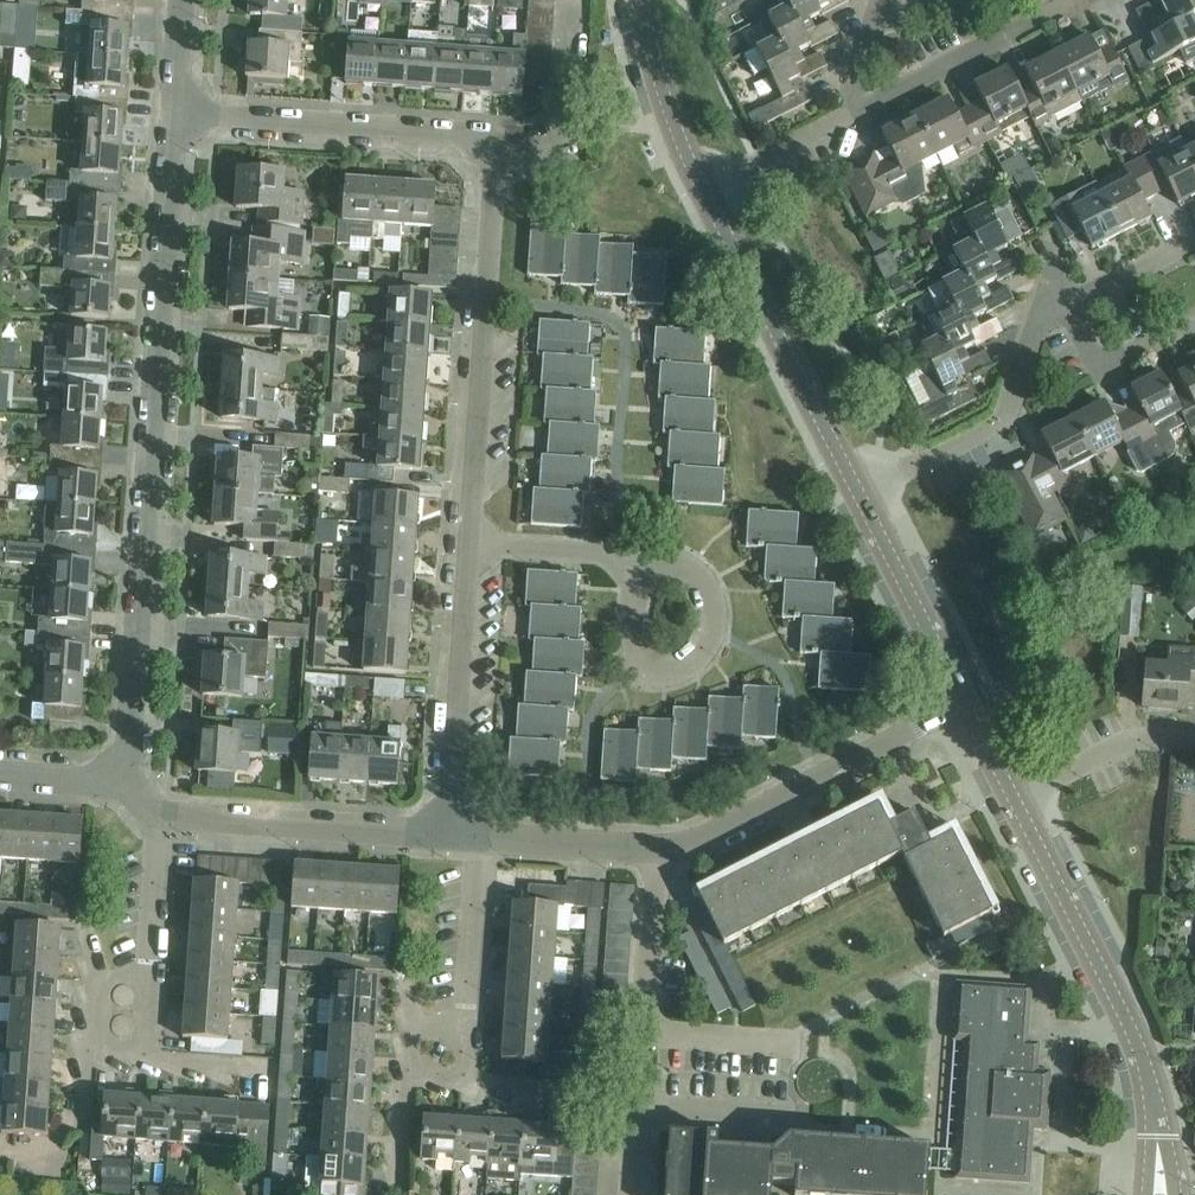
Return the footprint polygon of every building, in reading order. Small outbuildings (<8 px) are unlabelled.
[(81,12),(134,15),(135,1),(130,0),(82,0),(81,12)] [(250,14),(263,15),(263,16),(266,17),(266,16),(286,17),(287,0),(251,0),(250,14)] [(469,7),(493,8),(494,0),(470,0),(469,7)] [(498,9),(522,11),(523,0),(498,0),(498,9)] [(527,15),(554,16),(555,2),(532,0),(528,0),(527,15)] [(711,17),(735,5),(736,5),(734,0),(717,0),(711,17)] [(821,13),(814,0),(786,0),(788,4),(789,4),(810,45),(811,47),(838,33),(831,21),(814,29),(809,20),(821,13)] [(821,13),(822,15),(849,1),(848,0),(814,0),(821,13)] [(1161,4),(1167,16),(1157,21),(1149,4),(1136,11),(1149,37),(1151,37),(1193,16),(1194,20),(1194,0),(1169,0),(1161,4)] [(758,20),(768,41),(778,36),(800,80),(801,79),(827,66),(820,53),(804,61),(799,51),(810,45),(789,4),(788,4),(758,20)] [(17,6),(3,5),(1,33),(15,34),(17,6)] [(92,27),(90,55),(126,58),(128,29),(133,29),(134,15),(81,12),(67,11),(66,25),(92,27)] [(553,30),(554,16),(527,15),(526,29),(553,30)] [(1193,16),(1151,37),(1157,48),(1147,53),(1141,41),(1128,48),(1142,75),(1155,68),(1153,64),(1179,50),(1186,63),(1194,58),(1194,20),(1193,16)] [(552,45),(553,30),(526,29),(526,36),(525,43),(552,45)] [(245,76),(288,80),(289,62),(300,63),(302,33),(260,30),(259,43),(248,42),(245,76)] [(376,86),(379,45),(380,33),(337,30),(336,41),(334,79),(335,79),(335,73),(347,74),(346,83),(347,83),(348,80),(363,82),(363,85),(376,86)] [(438,38),(434,87),(435,87),(451,88),(450,91),(463,92),(464,92),(464,89),(463,89),(467,36),(468,31),(454,30),(454,39),(438,38)] [(1,33),(0,33),(0,39),(0,48),(14,49),(15,34),(1,33)] [(524,57),(551,59),(552,45),(525,43),(526,36),(514,35),(512,54),(495,53),(492,91),(493,91),(509,92),(509,95),(522,96),(523,85),(523,71),(524,57)] [(467,36),(463,89),(464,89),(480,90),(479,93),(493,94),(493,91),(492,91),(495,53),(496,38),(467,36)] [(812,100),(801,79),(800,80),(778,36),(768,41),(744,54),(755,75),(767,68),(782,99),(760,110),(767,123),(812,100)] [(1089,37),(1057,53),(1082,102),(1112,86),(1113,87),(1128,79),(1111,45),(1097,52),(1089,37)] [(408,47),(379,45),(376,86),(377,83),(392,84),(392,87),(405,88),(408,47)] [(421,89),(434,90),(437,49),(436,49),(408,47),(405,88),(406,85),(421,86),(421,89)] [(1051,117),(1082,102),(1057,53),(1025,70),(1033,85),(1020,92),(1019,92),(1031,117),(1036,127),(1052,118),(1051,117)] [(77,78),(75,98),(128,102),(129,87),(124,87),(126,58),(90,55),(88,79),(77,78)] [(524,57),(523,71),(550,73),(551,59),(524,57)] [(1001,133),(1031,117),(1019,92),(1020,92),(1008,69),(975,85),(983,101),(969,107),(987,141),(1001,134),(1001,133)] [(550,73),(523,71),(523,85),(549,87),(550,73)] [(86,114),(84,142),(120,144),(122,115),(127,116),(128,102),(75,98),(74,113),(86,114)] [(972,149),(987,141),(969,107),(956,114),(948,99),(916,115),(937,155),(951,148),(959,154),(972,147),(972,149)] [(923,162),(937,155),(916,115),(882,133),(891,150),(876,158),(874,153),(843,169),(867,216),(899,199),(905,205),(925,194),(923,162)] [(1118,124),(1100,133),(1109,151),(1128,141),(1118,124)] [(1137,158),(1156,194),(1169,188),(1177,204),(1194,195),(1194,165),(1186,148),(1180,136),(1137,158)] [(1055,137),(1047,141),(1053,153),(1061,149),(1055,137)] [(69,185),(121,188),(122,174),(118,173),(120,144),(84,142),(81,172),(70,171),(69,185)] [(1186,148),(1194,165),(1194,143),(1186,148)] [(1143,201),(1155,194),(1137,158),(1122,165),(1130,181),(1101,195),(1121,233),(1151,218),(1143,201)] [(17,182),(18,169),(6,168),(5,181),(17,182)] [(282,192),(283,173),(239,170),(236,207),(268,209),(267,223),(301,226),(303,193),(282,192)] [(1032,171),(1015,180),(1024,197),(1031,199),(1039,174),(1032,171)] [(373,240),(376,181),(375,181),(375,184),(359,183),(359,180),(346,179),(343,221),(338,221),(336,244),(350,245),(350,251),(369,253),(370,239),(373,240)] [(389,182),(376,181),(373,240),(384,240),(384,238),(401,239),(402,225),(403,225),(406,183),(404,183),(404,186),(388,185),(389,182)] [(79,201),(77,229),(114,231),(116,202),(120,202),(121,188),(69,185),(47,183),(46,201),(68,203),(68,200),(79,201)] [(403,225),(432,227),(432,220),(433,206),(435,185),(434,185),(433,188),(417,187),(418,184),(406,183),(403,225)] [(1121,233),(1101,195),(1095,183),(1051,206),(1068,239),(1083,232),(1091,249),(1121,233)] [(950,224),(960,245),(975,238),(996,279),(997,281),(1024,268),(1017,254),(1000,263),(995,253),(1007,247),(1005,244),(1021,236),(1008,209),(1012,208),(1010,204),(994,212),(995,214),(992,216),(986,206),(950,224)] [(13,205),(13,220),(27,220),(27,205),(13,205)] [(433,206),(432,220),(461,222),(462,208),(433,206)] [(432,227),(431,233),(460,235),(461,222),(432,220),(432,227)] [(561,277),(565,227),(546,226),(545,231),(533,230),(534,225),(531,225),(528,275),(545,276),(545,270),(558,271),(558,277),(561,277)] [(881,225),(862,236),(872,255),(892,244),(881,225)] [(567,227),(565,227),(561,277),(561,284),(578,286),(579,280),(592,281),(592,287),(595,287),(598,237),(579,235),(579,240),(567,239),(567,235),(566,234),(567,227)] [(112,260),(114,231),(77,229),(75,259),(64,258),(63,271),(63,272),(115,275),(116,260),(112,260)] [(234,242),(231,277),(278,280),(279,263),(303,265),(305,232),(268,229),(267,245),(234,242)] [(460,235),(431,233),(431,246),(459,248),(460,235)] [(625,296),(628,296),(632,246),(613,245),(612,250),(600,249),(601,244),(600,244),(600,237),(598,237),(595,287),(594,294),(612,295),(612,289),(625,290),(625,296)] [(953,249),(942,255),(953,276),(964,270),(985,312),(986,313),(1014,300),(1007,286),(989,295),(985,285),(996,279),(975,238),(960,245),(953,249)] [(431,246),(430,259),(458,261),(459,248),(431,246)] [(634,246),(632,246),(628,296),(628,303),(645,305),(646,299),(659,300),(659,306),(663,306),(667,256),(646,254),(646,259),(634,259),(634,254),(633,253),(634,246)] [(14,269),(15,252),(0,251),(0,268),(14,269)] [(457,274),(458,261),(430,259),(429,272),(457,274)] [(332,280),(334,280),(368,283),(370,269),(365,269),(358,272),(333,270),(332,280)] [(114,289),(115,275),(63,272),(63,271),(41,270),(40,287),(62,289),(62,286),(73,287),(71,315),(108,318),(110,288),(114,289)] [(985,312),(964,270),(953,276),(927,289),(938,310),(953,302),(975,344),(976,346),(1003,332),(996,319),(979,327),(974,318),(985,312)] [(456,289),(457,274),(429,272),(428,277),(428,287),(456,289)] [(398,274),(374,273),(373,283),(398,285),(398,274)] [(428,287),(428,277),(403,275),(402,285),(428,287)] [(277,298),(278,280),(231,277),(229,309),(263,312),(262,327),(298,330),(301,299),(277,298)] [(902,277),(890,283),(893,290),(906,284),(902,277)] [(388,321),(430,324),(430,323),(427,323),(428,307),(431,307),(432,294),(390,291),(388,321)] [(339,294),(337,318),(348,319),(350,294),(339,294)] [(931,314),(942,335),(943,335),(964,376),(965,378),(992,364),(985,351),(968,360),(963,350),(975,344),(953,302),(938,310),(931,314)] [(312,337),(327,338),(329,318),(315,317),(314,323),(313,323),(312,337)] [(388,321),(386,350),(428,353),(428,352),(425,352),(426,336),(429,337),(430,324),(388,321)] [(537,354),(588,358),(589,342),(582,342),(583,328),(590,329),(590,325),(540,321),(538,341),(543,341),(542,354),(537,353),(537,354)] [(337,323),(335,347),(346,348),(348,324),(337,323)] [(107,333),(70,330),(59,329),(57,350),(56,350),(53,351),(51,352),(49,354),(47,356),(47,357),(46,359),(45,374),(56,375),(56,373),(108,377),(109,363),(104,362),(107,333)] [(653,364),(660,365),(711,369),(711,367),(704,366),(704,365),(699,365),(700,353),(705,353),(706,333),(656,329),(656,334),(661,334),(661,348),(655,347),(653,364)] [(895,332),(880,339),(882,344),(890,359),(911,349),(908,342),(901,345),(895,332)] [(329,338),(327,338),(312,337),(283,335),(282,348),(328,351),(329,338)] [(953,382),(964,376),(943,335),(942,335),(921,346),(934,371),(919,378),(932,404),(915,413),(921,426),(932,421),(976,399),(969,386),(958,392),(953,382)] [(18,369),(20,343),(0,342),(0,368),(18,369)] [(428,353),(386,350),(384,379),(426,382),(423,381),(424,365),(427,366),(428,353)] [(335,352),(333,376),(344,377),(346,353),(335,352)] [(593,358),(588,358),(537,354),(537,356),(543,356),(542,374),(547,375),(546,387),(541,387),(541,389),(591,392),(592,376),(586,376),(587,362),(593,363),(593,358)] [(224,387),(260,390),(261,374),(279,375),(280,360),(226,356),(224,387)] [(709,388),(711,369),(660,365),(660,368),(666,369),(665,382),(659,382),(658,399),(665,400),(715,403),(715,402),(708,401),(708,400),(703,399),(704,388),(709,388)] [(1178,375),(1187,392),(1174,398),(1173,398),(1181,412),(1180,412),(1186,424),(1190,432),(1194,430),(1194,366),(1178,375)] [(56,373),(56,375),(55,388),(66,389),(64,417),(100,419),(102,391),(107,391),(108,377),(56,373)] [(1169,433),(1186,424),(1180,412),(1181,412),(1173,398),(1174,398),(1161,373),(1131,388),(1139,405),(1126,412),(1154,467),(1168,459),(1173,455),(1175,450),(1174,444),(1169,433)] [(8,394),(10,376),(0,375),(0,394),(8,394)] [(384,379),(382,409),(424,412),(424,411),(421,410),(422,394),(425,395),(426,382),(384,379)] [(331,405),(341,406),(343,382),(333,381),(331,405)] [(278,391),(260,390),(224,387),(221,418),(276,422),(278,391)] [(544,422),(594,426),(595,410),(589,410),(590,396),(596,397),(596,392),(591,392),(541,389),(541,390),(546,390),(545,408),(550,409),(549,422),(544,421),(544,422)] [(663,433),(670,434),(720,438),(720,436),(713,436),(713,434),(708,434),(709,422),(714,422),(715,403),(665,400),(665,403),(671,403),(670,417),(664,416),(663,433)] [(1104,402),(1074,417),(1095,456),(1123,442),(1129,452),(1127,453),(1137,472),(1141,473),(1154,467),(1126,412),(1113,419),(1104,402)] [(341,406),(331,405),(324,404),(322,434),(333,435),(334,416),(341,417),(341,406)] [(423,424),(424,412),(382,409),(380,438),(422,441),(422,440),(418,440),(420,424),(423,424)] [(51,447),(50,460),(102,464),(103,449),(98,449),(100,419),(64,417),(62,447),(51,447)] [(1049,452),(1035,459),(1034,460),(1052,493),(1068,485),(1062,473),(1095,456),(1074,417),(1041,435),(1049,452)] [(542,456),(541,457),(592,461),(597,461),(599,444),(592,443),(593,430),(599,431),(600,426),(594,426),(544,422),(544,424),(550,424),(548,442),(553,443),(552,455),(547,455),(547,456),(542,456)] [(276,433),(275,447),(285,448),(321,450),(322,436),(276,433)] [(720,438),(670,434),(670,437),(676,438),(675,451),(669,451),(667,468),(674,469),(725,472),(725,471),(718,470),(718,469),(713,469),(714,457),(719,457),(720,438)] [(421,453),(422,441),(380,438),(363,436),(362,449),(379,450),(378,466),(345,464),(344,479),(350,480),(369,481),(393,482),(394,468),(419,470),(420,469),(417,469),(418,453),(421,453)] [(273,495),(275,477),(283,478),(285,448),(275,447),(253,446),(252,460),(219,457),(216,490),(257,493),(273,495)] [(1066,520),(1052,493),(1034,460),(1035,459),(1033,455),(999,473),(1032,537),(1066,520)] [(591,464),(592,461),(541,457),(540,475),(545,476),(544,489),(539,488),(539,490),(534,489),(533,491),(584,494),(589,494),(591,477),(584,477),(585,463),(591,464)] [(59,475),(58,503),(58,504),(94,506),(96,477),(101,478),(102,464),(50,460),(49,474),(59,475)] [(723,492),(725,472),(674,469),(674,472),(680,472),(679,486),(673,485),(672,502),(722,506),(722,503),(717,503),(718,491),(723,492)] [(306,476),(306,482),(310,486),(319,487),(320,478),(320,471),(311,470),(310,472),(306,476)] [(350,480),(344,479),(320,478),(319,487),(319,492),(349,494),(350,480)] [(247,527),(246,541),(275,543),(278,543),(280,513),(256,512),(257,493),(216,490),(214,525),(247,527)] [(583,497),(584,494),(533,491),(532,508),(537,509),(536,522),(531,521),(531,524),(581,528),(582,510),(576,510),(577,497),(583,497)] [(376,494),(374,524),(416,527),(418,497),(376,494)] [(92,535),(94,506),(58,504),(58,503),(47,503),(44,546),(44,547),(96,550),(97,535),(92,535)] [(746,547),(767,548),(817,552),(817,550),(796,548),(796,547),(792,547),(792,535),(797,535),(799,515),(749,511),(748,516),(754,516),(753,530),(747,529),(746,547)] [(327,521),(317,520),(316,520),(315,544),(326,545),(327,521)] [(371,554),(414,557),(416,527),(374,524),(371,554)] [(44,547),(44,546),(6,543),(5,561),(54,565),(52,590),(88,593),(90,563),(95,564),(96,550),(44,547)] [(314,546),(278,543),(275,543),(274,557),(314,559),(314,546)] [(817,552),(767,548),(766,551),(772,552),(771,565),(765,565),(764,582),(785,583),(835,587),(835,585),(814,584),(814,583),(809,582),(810,571),(815,571),(817,552)] [(414,557),(371,554),(370,569),(352,567),(351,582),(369,583),(412,586),(414,557)] [(210,586),(246,588),(247,573),(266,574),(267,559),(212,555),(210,586)] [(321,556),(320,579),(331,580),(332,556),(321,556)] [(525,604),(525,605),(575,609),(577,593),(570,592),(571,579),(578,579),(578,575),(528,571),(526,591),(531,591),(531,604),(525,604)] [(369,583),(367,612),(409,615),(412,586),(369,583)] [(782,618),(803,619),(853,623),(853,621),(832,619),(833,618),(827,618),(828,606),(833,606),(835,587),(785,583),(784,587),(790,587),(789,601),(783,600),(782,618)] [(246,588),(210,586),(208,616),(263,620),(264,605),(245,604),(246,588)] [(1123,586),(1122,600),(1141,602),(1143,588),(1123,586)] [(39,619),(38,633),(90,636),(91,622),(86,621),(88,593),(52,590),(50,619),(39,619)] [(329,596),(318,595),(317,609),(328,609),(329,596)] [(529,638),(529,639),(579,642),(580,627),(574,626),(575,613),(581,613),(581,609),(575,609),(525,605),(525,606),(531,607),(530,625),(535,625),(534,638),(529,638)] [(328,609),(317,609),(315,638),(326,639),(328,609)] [(407,644),(409,615),(367,612),(365,641),(407,644)] [(853,623),(803,619),(802,622),(808,623),(807,636),(801,636),(800,653),(821,654),(871,658),(871,656),(850,655),(850,654),(846,653),(846,642),(851,642),(853,623)] [(308,640),(309,627),(269,624),(269,638),(308,640)] [(89,650),(90,636),(38,633),(37,647),(48,648),(46,677),(82,679),(84,650),(89,650)] [(269,642),(248,641),(225,639),(225,640),(227,640),(226,658),(205,657),(202,694),(226,696),(242,697),(243,676),(267,677),(269,642)] [(585,643),(579,642),(529,639),(529,640),(534,641),(533,659),(538,659),(537,672),(532,672),(532,673),(526,673),(526,674),(576,677),(582,678),(583,660),(577,660),(578,647),(584,647),(585,643)] [(405,674),(407,644),(365,641),(363,671),(405,674)] [(326,645),(315,644),(313,668),(324,669),(326,645)] [(1194,701),(1194,649),(1169,647),(1167,666),(1146,664),(1143,707),(1185,710),(1186,701),(1194,701)] [(869,677),(871,658),(821,654),(820,658),(826,658),(825,672),(819,671),(818,688),(868,692),(868,689),(863,689),(864,677),(869,677)] [(344,689),(344,677),(305,674),(304,686),(344,689)] [(518,707),(568,711),(574,711),(575,694),(569,693),(570,680),(576,680),(576,677),(526,674),(525,692),(530,692),(529,705),(524,705),(524,706),(518,706),(518,707)] [(80,707),(82,679),(46,677),(44,706),(33,705),(32,719),(84,723),(85,708),(80,707)] [(369,679),(344,677),(344,689),(368,691),(369,679)] [(403,700),(404,681),(375,679),(373,698),(403,700)] [(744,686),(743,700),(739,750),(741,750),(742,736),(743,737),(743,732),(755,733),(755,737),(775,739),(779,689),(774,688),(774,694),(761,693),(761,688),(744,686)] [(739,750),(743,700),(739,699),(739,705),(726,704),(726,698),(709,697),(708,710),(704,761),(706,761),(707,747),(708,747),(708,742),(720,743),(720,748),(739,750)] [(510,740),(560,744),(566,744),(567,727),(561,726),(562,713),(568,714),(568,711),(518,707),(517,725),(522,726),(521,738),(516,738),(516,739),(510,739),(510,740)] [(674,708),(673,721),(669,771),(671,772),(672,758),(673,758),(673,753),(685,754),(685,759),(704,761),(708,710),(704,710),(704,716),(691,715),(691,709),(674,708)] [(669,771),(673,721),(669,721),(669,727),(656,726),(656,720),(639,719),(638,732),(634,782),(636,783),(637,769),(638,769),(638,764),(650,765),(650,770),(669,771)] [(197,771),(235,773),(237,750),(260,752),(262,723),(234,721),(233,735),(200,732),(197,771)] [(337,781),(341,724),(325,723),(324,737),(311,737),(308,779),(337,781)] [(297,754),(298,725),(267,724),(266,753),(297,754)] [(337,781),(368,783),(370,741),(341,739),(342,724),(341,724),(337,781)] [(387,742),(370,741),(368,783),(398,785),(402,727),(388,726),(387,742)] [(615,781),(634,782),(638,732),(634,732),(634,738),(621,737),(621,731),(604,730),(601,780),(603,780),(603,775),(615,776),(615,781)] [(560,747),(560,744),(510,740),(509,758),(514,759),(513,771),(508,771),(508,774),(558,777),(559,760),(553,760),(554,746),(560,747)] [(914,812),(895,822),(889,825),(878,805),(699,896),(703,904),(691,910),(743,1012),(756,1005),(725,945),(902,854),(944,936),(926,945),(933,958),(992,928),(986,915),(992,912),(952,834),(931,845),(914,812)] [(30,816),(4,814),(1,859),(27,860),(30,816)] [(27,860),(53,862),(56,818),(30,816),(27,860)] [(83,819),(56,818),(53,862),(80,864),(83,819)] [(209,881),(211,856),(198,855),(196,880),(209,881)] [(209,881),(222,882),(224,857),(211,856),(209,881)] [(235,883),(236,858),(224,857),(222,882),(235,883)] [(235,883),(239,883),(248,884),(249,859),(236,858),(235,883)] [(248,884),(260,885),(262,860),(249,859),(248,884)] [(260,885),(273,886),(275,861),(262,860),(260,885)] [(291,907),(318,909),(321,865),(294,863),(291,907)] [(344,911),(347,867),(321,865),(318,909),(344,911)] [(374,868),(347,867),(344,911),(370,913),(374,868)] [(400,870),(374,868),(370,913),(397,915),(400,870)] [(239,883),(235,883),(222,882),(209,881),(196,880),(194,880),(192,906),(237,910),(239,883)] [(567,881),(566,888),(565,906),(577,907),(579,882),(567,881)] [(592,883),(579,882),(577,907),(589,908),(590,908),(592,883)] [(592,883),(590,908),(603,909),(605,884),(592,883)] [(610,884),(609,897),(634,899),(635,886),(610,884)] [(559,906),(565,907),(565,906),(566,888),(528,885),(527,903),(513,902),(511,929),(557,932),(559,906)] [(273,886),(271,912),(284,913),(286,887),(273,886)] [(633,912),(634,899),(609,897),(608,910),(633,912)] [(24,904),(0,902),(0,915),(23,916),(24,904)] [(49,918),(50,906),(24,904),(23,916),(49,918)] [(77,908),(50,906),(49,918),(76,920),(77,908)] [(235,936),(237,910),(192,906),(190,933),(235,936)] [(603,909),(590,908),(589,908),(587,935),(600,936),(603,909)] [(608,910),(607,923),(632,924),(633,912),(608,910)] [(271,912),(269,938),(282,939),(284,913),(271,912)] [(16,923),(15,950),(59,953),(61,926),(16,923)] [(607,923),(606,935),(631,937),(632,924),(607,923)] [(555,958),(557,932),(511,929),(509,955),(555,958)] [(730,1008),(691,932),(678,938),(717,1014),(730,1008)] [(190,933),(188,959),(233,962),(235,936),(190,933)] [(587,935),(585,961),(598,962),(600,936),(587,935)] [(606,935),(605,948),(630,950),(631,937),(606,935)] [(1003,949),(997,937),(996,936),(979,945),(985,958),(1003,949)] [(282,939),(269,938),(268,964),(280,965),(282,939)] [(1157,943),(1156,956),(1156,958),(1165,958),(1166,943),(1157,943)] [(605,961),(629,963),(630,950),(605,948),(605,961)] [(13,976),(57,979),(59,953),(15,950),(14,951),(0,950),(0,975),(13,976)] [(287,964),(314,966),(315,953),(288,952),(287,964)] [(314,966),(340,968),(341,955),(315,953),(314,966)] [(341,955),(340,968),(367,969),(367,957),(341,955)] [(555,958),(509,955),(507,981),(553,984),(555,958)] [(394,959),(367,957),(367,969),(393,971),(394,959)] [(188,959),(186,985),(231,988),(233,962),(188,959)] [(596,988),(598,962),(585,961),(583,987),(596,988)] [(628,976),(629,963),(605,961),(604,974),(628,976)] [(280,965),(268,964),(266,991),(278,992),(280,965)] [(285,997),(297,998),(299,972),(287,971),(285,997)] [(323,1000),(332,1001),(377,1004),(379,978),(324,974),(323,1000)] [(604,974),(603,986),(628,988),(628,976),(604,974)] [(11,1002),(55,1005),(57,979),(13,976),(11,1002)] [(551,1011),(553,984),(507,981),(506,1007),(551,1011)] [(1031,988),(958,983),(954,1040),(966,1041),(956,1178),(1029,1183),(1033,1130),(1047,1131),(1052,1071),(1037,1070),(1039,1044),(1027,1043),(1031,988)] [(186,985),(185,1011),(229,1015),(231,988),(186,985)] [(628,988),(603,986),(602,999),(627,1001),(628,988)] [(581,1013),(594,1014),(594,1001),(596,988),(583,987),(581,1013)] [(278,992),(266,991),(264,1017),(276,1018),(278,992)] [(285,997),(283,1023),(295,1024),(297,998),(285,997)] [(626,1014),(627,1001),(602,999),(601,1012),(626,1014)] [(375,1031),(377,1004),(332,1001),(330,1027),(375,1031)] [(11,1002),(9,1028),(54,1031),(55,1005),(11,1002)] [(506,1007),(504,1034),(549,1037),(551,1011),(506,1007)] [(227,1041),(229,1015),(185,1011),(183,1038),(227,1041)] [(626,1014),(601,1012),(600,1025),(625,1027),(626,1014)] [(579,1039),(592,1040),(594,1014),(581,1013),(579,1039)] [(276,1018),(264,1017),(262,1043),(274,1044),(276,1018)] [(294,1050),(295,1024),(283,1023),(281,1049),(294,1050)] [(373,1056),(375,1031),(330,1027),(328,1053),(373,1056)] [(52,1057),(54,1031),(9,1028),(7,1054),(52,1057)] [(548,1052),(549,1037),(504,1034),(502,1060),(540,1063),(539,1074),(571,1077),(572,1054),(548,1052)] [(590,1066),(592,1040),(579,1039),(577,1065),(590,1066)] [(292,1076),(294,1050),(281,1049),(279,1075),(292,1076)] [(328,1053),(327,1079),(371,1082),(373,1056),(328,1053)] [(7,1054),(5,1080),(50,1083),(52,1057),(7,1054)] [(279,1075),(277,1101),(290,1102),(292,1076),(279,1075)] [(369,1108),(371,1082),(327,1079),(325,1105),(369,1108)] [(48,1109),(50,1083),(5,1080),(3,1106),(48,1109)] [(139,1097),(139,1091),(127,1090),(126,1096),(106,1095),(105,1109),(94,1108),(93,1112),(91,1147),(90,1159),(101,1160),(102,1137),(136,1139),(139,1097)] [(159,1093),(159,1099),(139,1097),(136,1139),(168,1142),(172,1100),(173,1094),(159,1093)] [(182,1137),(201,1139),(204,1102),(205,1102),(205,1096),(192,1095),(192,1101),(172,1100),(168,1142),(182,1143),(182,1137)] [(224,1103),(205,1102),(204,1102),(201,1139),(200,1144),(234,1147),(235,1141),(251,1142),(254,1105),(238,1104),(238,1099),(225,1098),(224,1103)] [(277,1101),(276,1127),(288,1128),(290,1102),(277,1101)] [(267,1143),(270,1106),(254,1105),(251,1142),(267,1143)] [(325,1105),(323,1131),(367,1135),(369,1108),(325,1105)] [(46,1136),(48,1109),(3,1106),(1,1133),(46,1136)] [(93,1112),(84,1111),(82,1146),(91,1147),(93,1112)] [(423,1151),(422,1160),(436,1161),(436,1172),(454,1173),(455,1162),(459,1120),(459,1114),(446,1113),(446,1119),(425,1117),(423,1151)] [(478,1121),(459,1120),(455,1162),(469,1163),(469,1157),(488,1159),(491,1122),(492,1122),(492,1116),(479,1115),(478,1121)] [(511,1123),(492,1122),(491,1122),(488,1159),(487,1164),(487,1179),(520,1181),(521,1167),(524,1124),(525,1119),(511,1118),(511,1123)] [(575,1149),(576,1136),(576,1125),(557,1123),(558,1121),(544,1120),(544,1126),(524,1124),(521,1167),(533,1167),(533,1176),(573,1179),(573,1174),(574,1162),(575,1149)] [(576,1123),(576,1125),(576,1136),(600,1138),(601,1125),(576,1123)] [(288,1128),(276,1127),(274,1154),(286,1154),(288,1128)] [(366,1160),(367,1135),(323,1131),(321,1157),(366,1160)] [(771,1184),(795,1185),(795,1194),(926,1194),(930,1147),(790,1137),(773,1152),(718,1147),(718,1135),(669,1132),(665,1194),(770,1194),(771,1184)] [(576,1136),(575,1149),(600,1151),(600,1138),(576,1136)] [(575,1149),(574,1162),(599,1163),(600,1151),(575,1149)] [(366,1160),(321,1157),(321,1160),(319,1184),(318,1194),(361,1194),(361,1187),(364,1187),(366,1160)] [(598,1176),(599,1163),(574,1162),(573,1174),(598,1176)] [(597,1189),(598,1176),(573,1174),(573,1179),(572,1187),(597,1189)] [(103,1179),(102,1194),(112,1194),(113,1179),(103,1179)] [(252,1194),(263,1194),(264,1181),(253,1181),(252,1194)]
